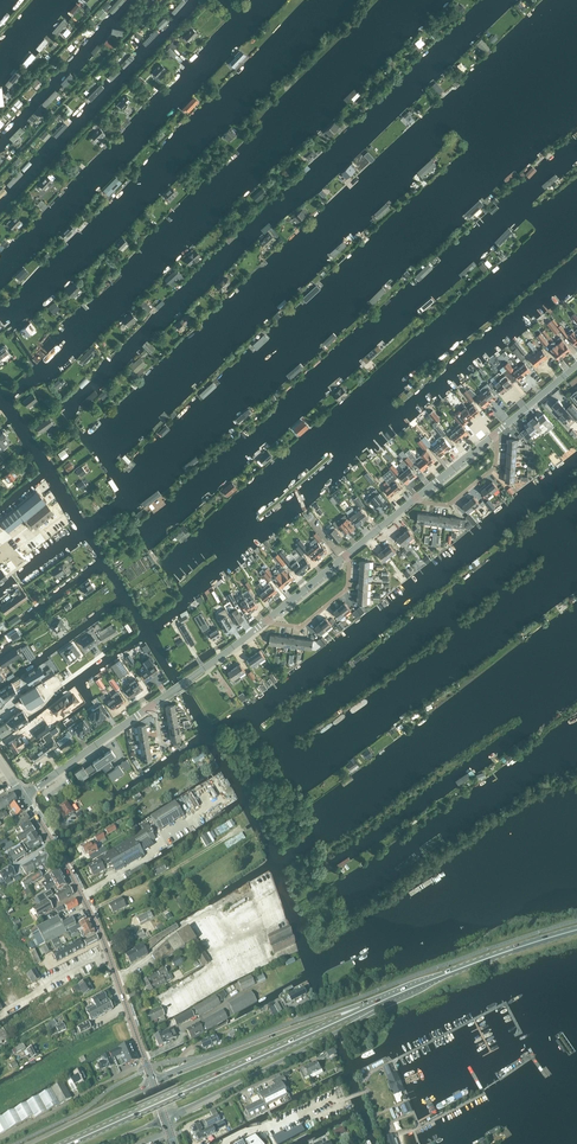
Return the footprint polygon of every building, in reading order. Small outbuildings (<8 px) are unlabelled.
[(112,16),(125,2),(123,0),(116,0),(106,10),(112,16)] [(182,0),(167,17),(171,20),(186,4),(182,0)] [(520,2),(517,5),(523,11),(526,9),(520,2)] [(457,3),(454,6),(457,9),(461,13),(464,10),(460,6),(457,3)] [(70,13),(73,16),(80,9),(77,6),(70,13)] [(106,18),(101,13),(94,21),(99,26),(106,18)] [(171,20),(167,17),(156,26),(161,31),(171,20)] [(50,33),(55,37),(67,24),(62,20),(50,33)] [(83,38),(90,33),(86,28),(79,33),(83,38)] [(141,44),(144,48),(159,32),(155,29),(141,44)] [(193,38),(197,34),(192,29),(184,37),(188,41),(192,37),(193,38)] [(34,50),(37,53),(47,43),(43,39),(34,50)] [(173,40),(168,46),(173,50),(178,45),(173,40)] [(416,43),(411,47),(415,51),(416,50),(419,53),(422,51),(419,48),(420,47),(416,43)] [(66,50),(71,54),(75,48),(70,44),(66,50)] [(90,52),(93,55),(100,48),(98,45),(90,52)] [(241,62),(247,55),(241,50),(240,52),(239,51),(235,56),(235,57),(229,63),(235,68),(239,63),(238,63),(240,61),(241,62)] [(117,69),(122,73),(136,58),(132,54),(117,69)] [(31,55),(21,64),(24,67),(34,58),(31,55)] [(84,63),(74,73),(77,76),(87,66),(84,63)] [(61,69),(54,64),(45,74),(52,80),(61,69)] [(166,69),(161,64),(153,72),(157,76),(159,78),(160,78),(162,75),(162,74),(166,69)] [(455,65),(452,67),(456,71),(459,74),(463,71),(459,66),(457,68),(455,65)] [(117,69),(101,85),(106,89),(122,73),(117,69)] [(22,75),(17,70),(3,85),(8,90),(22,75)] [(57,88),(60,92),(73,78),(69,75),(57,88)] [(436,82),(432,86),(439,94),(441,93),(436,87),(439,85),(436,82)] [(106,89),(101,85),(86,99),(90,104),(106,89)] [(57,88),(40,106),(43,110),(60,92),(57,88)] [(343,101),(349,107),(361,96),(355,90),(343,101)] [(63,109),(70,116),(86,101),(78,93),(63,109)] [(118,103),(116,105),(119,108),(121,108),(122,107),(123,108),(124,108),(127,106),(127,104),(130,100),(125,95),(118,103)] [(194,97),(183,110),(186,113),(187,111),(189,113),(199,102),(194,97)] [(11,109),(16,114),(24,105),(19,100),(11,109)] [(417,105),(413,109),(417,113),(421,110),(417,105)] [(40,106),(23,124),(28,127),(43,110),(40,106)] [(0,132),(0,141),(13,127),(9,123),(0,132)] [(335,123),(326,131),(330,136),(339,128),(338,126),(335,123)] [(28,127),(23,124),(9,137),(13,143),(28,127)] [(222,137),(224,139),(225,138),(228,141),(237,132),(231,126),(222,135),(223,136),(222,137)] [(99,128),(92,136),(97,141),(98,141),(101,139),(101,138),(100,138),(104,133),(99,128)] [(158,142),(165,135),(162,131),(155,138),(158,142)] [(12,161),(22,170),(37,152),(29,144),(12,161)] [(312,160),(318,155),(310,146),(304,151),(312,160)] [(10,158),(0,149),(0,168),(10,158)] [(415,174),(421,180),(436,165),(430,160),(415,174)] [(351,165),(342,173),(347,178),(356,170),(354,168),(356,166),(353,163),(351,165)] [(532,168),(525,175),(530,179),(536,172),(532,168)] [(540,185),(544,189),(557,179),(553,174),(540,185)] [(40,185),(39,187),(41,190),(43,188),(46,191),(49,187),(51,187),(53,184),(53,183),(52,182),(47,177),(39,185),(40,185)] [(115,179),(104,190),(108,195),(113,190),(112,189),(118,183),(115,179)] [(8,191),(0,183),(0,198),(8,191)] [(171,186),(164,193),(171,200),(178,194),(171,186)] [(257,201),(266,193),(262,188),(253,196),(257,201)] [(35,198),(30,193),(26,197),(30,202),(35,198)] [(36,206),(43,212),(48,206),(41,200),(36,206)] [(462,216),(467,221),(483,206),(479,201),(462,215),(462,216)] [(372,217),(375,221),(388,208),(385,205),(372,217)] [(305,207),(303,209),(294,218),(298,222),(310,212),(305,207)] [(9,220),(7,223),(9,225),(13,228),(14,230),(17,226),(19,228),(23,223),(21,222),(16,217),(14,215),(11,217),(14,220),(12,221),(11,220),(10,221),(9,220)] [(61,234),(65,238),(74,229),(70,225),(61,234)] [(497,240),(500,243),(509,234),(505,231),(497,240)] [(268,236),(261,242),(262,243),(266,247),(267,248),(269,250),(276,244),(274,242),(277,239),(271,232),(268,235),(268,236)] [(121,249),(127,242),(123,238),(116,245),(121,249)] [(328,255),(332,259),(346,247),(342,242),(328,255)] [(191,264),(200,256),(196,251),(187,260),(191,264)] [(119,266),(110,257),(106,262),(114,270),(119,266)] [(415,277),(419,282),(436,268),(431,263),(415,277)] [(491,270),(494,274),(500,268),(497,265),(491,270)] [(24,278),(29,273),(24,268),(16,276),(20,280),(23,277),(24,278)] [(176,270),(166,279),(170,284),(177,277),(180,279),(183,277),(176,270)] [(225,285),(228,282),(228,281),(228,280),(228,279),(227,278),(226,278),(225,278),(224,279),(220,283),(220,282),(216,286),(222,291),(226,287),(225,285)] [(73,297),(81,289),(74,282),(66,290),(73,297)] [(300,299),(305,304),(322,289),(317,283),(300,299)] [(370,301),(374,305),(388,292),(384,288),(370,301)] [(445,294),(442,296),(448,303),(451,300),(445,294)] [(425,304),(428,308),(438,299),(435,295),(425,304)] [(143,300),(138,304),(143,310),(141,312),(145,316),(152,309),(143,300)] [(54,314),(60,308),(55,302),(48,308),(54,314)] [(122,319),(129,327),(138,319),(131,311),(122,319)] [(188,319),(190,317),(190,316),(190,315),(189,315),(189,314),(188,314),(188,315),(187,316),(186,315),(176,324),(181,330),(185,326),(184,325),(188,321),(188,320),(188,319)] [(551,321),(547,324),(555,334),(559,331),(551,321)] [(21,330),(25,337),(37,328),(32,322),(21,330)] [(559,331),(565,338),(568,336),(570,338),(576,346),(576,345),(576,335),(574,331),(572,329),(566,334),(562,328),(559,331)] [(544,329),(542,331),(549,340),(550,339),(552,341),(553,340),(544,329)] [(248,348),(253,353),(270,337),(265,332),(248,348)] [(319,345),(324,350),(338,337),(333,332),(319,345)] [(536,336),(544,347),(549,344),(541,333),(536,336)] [(560,337),(554,342),(564,355),(570,350),(560,337)] [(147,341),(142,346),(150,354),(152,351),(148,347),(150,344),(147,341)] [(559,359),(564,355),(554,342),(548,347),(559,359)] [(523,355),(526,353),(519,344),(516,347),(523,355)] [(3,346),(0,348),(0,359),(8,353),(3,346)] [(532,349),(536,354),(542,361),(547,357),(541,349),(539,351),(535,347),(532,349)] [(361,359),(365,363),(377,352),(374,348),(361,359)] [(525,358),(516,348),(513,351),(521,361),(525,358)] [(85,364),(94,354),(90,349),(80,359),(85,364)] [(532,349),(525,355),(534,366),(535,365),(536,366),(542,361),(536,354),(532,349)] [(136,371),(145,363),(140,358),(131,367),(136,371)] [(516,376),(519,380),(525,375),(519,367),(517,365),(513,369),(508,362),(504,366),(506,369),(514,378),(516,376)] [(300,363),(286,376),(289,380),(304,367),(300,363)] [(519,367),(525,375),(530,370),(524,363),(519,367)] [(499,372),(496,374),(508,389),(513,384),(511,381),(514,378),(506,369),(501,374),(499,372)] [(489,383),(489,384),(496,393),(499,391),(502,394),(508,389),(496,374),(494,377),(491,379),(492,381),(489,383)] [(58,380),(53,385),(57,389),(62,385),(58,380)] [(197,398),(201,402),(217,385),(212,381),(197,398)] [(486,385),(480,390),(482,393),(490,403),(496,398),(494,395),(496,393),(489,384),(486,385)] [(338,397),(336,398),(338,401),(341,398),(342,399),(346,395),(347,394),(343,388),(341,389),(336,393),(337,393),(336,394),(338,397)] [(466,390),(473,400),(474,399),(475,401),(478,399),(485,407),(490,403),(482,393),(478,396),(470,389),(467,391),(466,390)] [(103,390),(99,394),(105,400),(109,396),(103,390)] [(473,400),(466,390),(463,393),(471,402),(473,400)] [(80,404),(85,409),(98,396),(94,391),(80,404)] [(32,405),(38,400),(37,398),(33,393),(24,400),(29,406),(32,404),(32,405)] [(552,405),(559,414),(558,415),(560,417),(563,421),(568,426),(576,418),(576,417),(576,409),(572,403),(566,408),(558,400),(552,405)] [(466,406),(465,407),(473,417),(479,412),(472,402),(466,407),(466,406)] [(323,403),(319,406),(324,411),(328,408),(323,403)] [(248,407),(232,423),(235,426),(252,411),(248,407)] [(456,412),(465,423),(468,421),(469,420),(469,421),(471,419),(473,417),(465,407),(461,410),(460,409),(456,412)] [(428,414),(436,423),(440,419),(432,411),(428,414)] [(456,412),(453,414),(460,422),(454,428),(455,428),(462,438),(468,433),(462,426),(465,424),(465,423),(456,412)] [(536,415),(530,420),(536,427),(537,429),(538,429),(539,431),(540,431),(542,429),(539,425),(543,421),(549,428),(553,425),(544,413),(538,418),(536,415)] [(49,418),(35,427),(40,433),(53,424),(49,418)] [(300,436),(310,427),(303,420),(294,428),(300,436)] [(523,430),(521,432),(527,439),(536,432),(539,436),(542,434),(540,431),(539,431),(538,429),(537,429),(536,427),(530,420),(525,425),(527,427),(523,430)] [(157,434),(161,438),(172,429),(168,424),(157,434)] [(441,436),(436,440),(445,451),(451,447),(443,436),(446,434),(438,425),(435,428),(441,436)] [(455,428),(454,428),(452,431),(450,428),(447,430),(457,442),(462,438),(455,428)] [(0,434),(0,449),(9,442),(4,436),(6,435),(3,431),(0,434)] [(431,444),(424,436),(421,439),(429,448),(432,445),(431,444)] [(421,439),(417,442),(424,450),(427,447),(421,439)] [(436,440),(431,444),(432,445),(433,446),(432,447),(440,456),(445,451),(436,440)] [(64,449),(58,453),(63,459),(68,455),(64,449)] [(426,450),(420,455),(429,465),(435,460),(429,453),(426,450)] [(268,451),(259,459),(264,464),(273,457),(268,451)] [(415,461),(417,463),(423,470),(429,465),(420,455),(417,458),(412,452),(408,455),(413,462),(415,461)] [(182,468),(186,472),(200,460),(196,456),(182,468)] [(404,460),(399,464),(403,468),(404,470),(412,479),(417,475),(412,470),(414,469),(411,465),(413,463),(408,456),(404,460)] [(69,471),(74,467),(70,461),(64,466),(69,471)] [(393,464),(389,467),(397,476),(400,473),(393,464)] [(8,482),(18,474),(15,471),(17,470),(13,466),(11,468),(12,469),(4,477),(8,482)] [(76,471),(81,477),(85,474),(81,468),(76,471)] [(412,479),(404,470),(403,468),(400,471),(403,474),(401,476),(407,484),(412,479)] [(386,478),(385,479),(387,481),(388,483),(396,492),(401,488),(395,481),(395,480),(398,477),(394,472),(393,473),(386,478)] [(77,485),(81,490),(86,487),(82,481),(77,485)] [(396,492),(388,483),(387,481),(384,484),(387,488),(385,490),(390,497),(396,492)] [(487,485),(493,492),(499,488),(493,481),(487,485)] [(228,497),(237,488),(232,482),(222,490),(228,497)] [(493,492),(487,485),(481,490),(487,497),(493,492)] [(380,506),(386,501),(379,492),(376,489),(375,490),(375,489),(368,495),(369,495),(368,496),(370,499),(370,500),(375,506),(379,504),(380,506)] [(140,502),(144,509),(161,496),(157,490),(140,502)] [(34,525),(52,510),(38,492),(19,507),(27,516),(34,525)] [(335,493),(333,495),(336,499),(339,503),(339,504),(342,501),(335,493)] [(354,499),(360,508),(364,505),(358,496),(354,499)] [(469,501),(474,508),(480,503),(474,496),(469,501)] [(496,506),(489,499),(485,502),(492,510),(496,506)] [(474,508),(469,501),(463,505),(469,512),(474,508)] [(19,507),(1,522),(8,531),(27,516),(19,507)] [(360,509),(358,507),(354,510),(363,522),(369,518),(361,508),(360,509)] [(363,522),(354,510),(348,514),(354,522),(356,521),(359,525),(363,522)] [(425,523),(426,514),(418,513),(417,522),(425,523)] [(426,514),(425,523),(433,524),(434,515),(426,514)] [(335,521),(333,522),(338,530),(340,528),(344,533),(345,533),(348,531),(349,532),(354,528),(344,515),(336,522),(335,521)] [(434,515),(433,524),(441,525),(442,516),(434,515)] [(442,516),(441,525),(449,526),(450,517),(442,516)] [(450,517),(449,526),(456,527),(458,518),(450,517)] [(458,518),(456,527),(460,527),(464,528),(465,520),(461,519),(461,518),(458,518)] [(174,542),(178,539),(183,535),(184,535),(185,534),(189,531),(184,525),(180,528),(178,526),(172,532),(173,534),(170,536),(174,542)] [(335,528),(333,526),(327,530),(329,533),(328,534),(336,543),(342,537),(335,528)] [(403,533),(408,541),(414,536),(408,529),(403,533)] [(311,544),(315,548),(315,549),(321,555),(327,551),(321,544),(319,541),(321,539),(316,533),(313,535),(315,538),(310,542),(311,544)] [(408,541),(403,533),(397,538),(403,545),(408,541)] [(297,543),(299,545),(304,552),(307,550),(308,549),(307,547),(300,540),(297,543)] [(311,544),(307,547),(308,549),(307,550),(309,553),(315,560),(321,555),(315,549),(315,548),(311,544)] [(384,549),(390,556),(395,551),(390,544),(384,549)] [(299,545),(295,549),(300,555),(295,558),(304,569),(310,564),(302,554),(304,552),(299,545)] [(390,556),(384,549),(378,553),(384,560),(390,556)] [(278,553),(278,554),(286,563),(288,566),(290,564),(293,566),(293,567),(299,574),(304,569),(295,558),(294,557),(290,560),(282,550),(278,553)] [(278,554),(274,557),(281,566),(282,566),(286,563),(278,554)] [(57,571),(54,573),(57,577),(60,575),(61,576),(63,576),(64,575),(66,574),(68,574),(69,573),(69,572),(71,570),(65,562),(60,566),(60,565),(59,566),(59,567),(58,567),(57,568),(57,570),(57,571)] [(281,566),(277,569),(278,571),(279,573),(288,583),(294,578),(288,571),(286,568),(288,566),(286,563),(282,566),(281,566)] [(264,570),(270,577),(273,574),(267,567),(264,570)] [(274,577),(282,587),(288,583),(279,573),(278,571),(275,573),(275,574),(276,575),(274,577)] [(271,579),(265,573),(262,575),(268,582),(271,579)] [(94,588),(88,579),(81,585),(83,588),(82,588),(86,594),(94,588)] [(266,589),(272,596),(277,591),(272,584),(271,585),(269,582),(264,586),(263,586),(266,589)] [(272,596),(266,589),(260,594),(266,601),(272,596)] [(250,591),(244,595),(248,601),(254,609),(255,610),(258,608),(257,607),(258,606),(256,602),(257,601),(250,591)] [(6,614),(28,598),(24,592),(1,608),(6,614)] [(233,605),(227,609),(231,617),(232,616),(237,623),(237,622),(238,624),(241,621),(241,620),(243,619),(240,614),(243,612),(235,598),(231,592),(227,595),(233,605)] [(35,603),(41,599),(36,593),(30,597),(35,603)] [(243,593),(235,598),(243,612),(248,609),(250,612),(251,611),(251,612),(255,610),(254,609),(248,601),(244,595),(243,593)] [(339,607),(345,614),(351,609),(345,602),(339,607)] [(345,614),(339,607),(334,612),(339,619),(345,614)] [(360,616),(364,613),(359,607),(355,610),(360,615),(360,616)] [(230,627),(232,626),(229,621),(232,620),(225,609),(220,612),(219,612),(219,613),(218,614),(218,615),(218,616),(219,616),(219,617),(220,618),(218,619),(225,630),(226,629),(227,629),(230,627)] [(186,615),(189,614),(187,610),(180,614),(182,617),(180,619),(182,623),(189,619),(186,615)] [(201,613),(195,617),(203,631),(209,627),(201,613)] [(320,623),(326,630),(332,625),(326,618),(320,623)] [(0,623),(0,629),(2,627),(3,628),(5,630),(9,627),(4,620),(0,623)] [(53,625),(52,626),(55,630),(56,629),(58,633),(62,630),(66,627),(64,624),(61,620),(57,622),(56,621),(52,624),(53,625)] [(346,627),(341,621),(338,624),(343,630),(346,627)] [(326,630),(320,623),(315,627),(321,634),(326,630)] [(97,633),(104,643),(118,633),(112,624),(97,633)] [(191,645),(195,643),(184,624),(180,626),(191,645)] [(213,640),(222,634),(218,628),(212,631),(211,629),(208,631),(210,633),(209,633),(213,640)] [(17,630),(10,635),(13,641),(20,636),(17,630)] [(84,641),(82,642),(85,647),(89,645),(92,643),(92,642),(95,640),(92,635),(88,638),(87,635),(83,638),(84,641)] [(277,644),(278,635),(270,635),(269,644),(277,644)] [(278,635),(277,644),(284,645),(285,636),(278,635)] [(285,636),(284,645),(291,646),(292,637),(285,636)] [(328,642),(323,636),(320,639),(325,645),(328,642)] [(292,637),(291,646),(298,647),(299,638),(292,637)] [(299,638),(298,647),(305,648),(306,639),(299,638)] [(306,639),(305,648),(312,649),(313,640),(306,639)] [(27,644),(21,648),(29,659),(34,655),(27,644)] [(66,651),(64,653),(68,659),(69,658),(71,661),(72,660),(77,656),(80,654),(73,644),(68,647),(65,650),(66,651)] [(0,659),(0,663),(3,667),(14,659),(14,658),(19,654),(15,647),(4,655),(5,656),(0,659)] [(254,654),(259,662),(265,658),(260,650),(254,654)] [(135,662),(130,654),(126,657),(131,664),(135,662)] [(259,662),(254,654),(248,658),(253,666),(259,662)] [(149,656),(142,661),(143,661),(145,664),(148,669),(152,675),(153,676),(158,673),(157,672),(159,671),(156,665),(156,664),(155,665),(149,656)] [(115,663),(124,675),(128,672),(120,660),(115,663)] [(124,675),(115,663),(112,666),(120,678),(124,675)] [(152,675),(145,664),(142,666),(144,670),(141,672),(147,679),(152,675)] [(234,668),(239,675),(245,671),(240,664),(234,668)] [(29,673),(25,676),(30,684),(34,681),(35,682),(40,679),(39,678),(40,678),(41,679),(45,676),(40,667),(35,670),(34,669),(29,672),(29,673)] [(239,675),(234,668),(228,672),(233,679),(239,675)] [(45,676),(41,679),(43,682),(52,676),(50,673),(45,676)] [(112,695),(119,706),(125,701),(120,693),(119,694),(117,692),(121,689),(113,678),(109,680),(116,691),(112,694),(113,694),(112,695)] [(136,678),(129,683),(137,693),(143,688),(136,678)] [(105,686),(99,679),(96,681),(102,688),(105,686)] [(131,697),(137,693),(129,683),(128,683),(130,686),(125,689),(131,697)] [(12,685),(0,692),(6,701),(12,696),(16,694),(15,692),(17,691),(12,685)] [(36,686),(20,696),(26,707),(31,708),(44,700),(36,686)] [(243,692),(238,696),(242,702),(247,698),(243,692)] [(119,706),(112,695),(110,696),(112,699),(108,702),(113,710),(119,706)] [(51,708),(57,715),(61,712),(64,714),(68,711),(67,710),(76,703),(70,696),(68,698),(67,697),(66,698),(65,697),(51,708)] [(107,711),(102,704),(94,709),(95,711),(89,715),(95,724),(106,716),(104,713),(107,711)] [(174,704),(165,705),(167,713),(176,711),(174,704)] [(22,710),(9,718),(10,720),(15,728),(28,719),(27,718),(22,710)] [(176,711),(167,713),(168,720),(177,718),(176,711)] [(177,718),(168,720),(169,727),(178,725),(180,725),(179,721),(178,721),(177,718)] [(68,727),(73,735),(76,732),(79,735),(89,728),(83,719),(77,724),(76,722),(68,727)] [(0,726),(0,734),(2,736),(15,728),(10,720),(0,726)] [(138,733),(147,731),(146,724),(137,726),(138,733)] [(178,725),(169,727),(170,734),(179,732),(178,725)] [(41,745),(30,754),(35,762),(57,745),(52,737),(51,736),(59,731),(57,727),(43,737),(46,741),(45,742),(44,742),(43,743),(42,741),(39,743),(41,745)] [(40,727),(35,730),(39,736),(44,733),(40,727)] [(67,734),(57,742),(60,745),(59,745),(63,750),(74,742),(70,737),(72,735),(69,731),(66,733),(67,734)] [(147,731),(138,733),(139,740),(148,738),(147,731)] [(179,732),(170,734),(172,741),(181,739),(179,732)] [(17,739),(16,738),(8,743),(14,752),(26,744),(21,737),(17,739)] [(148,738),(139,740),(141,747),(150,745),(148,738)] [(150,745),(141,747),(142,754),(151,752),(150,745)] [(205,748),(189,759),(198,775),(215,764),(205,748)] [(366,751),(363,753),(368,759),(373,755),(368,748),(366,750),(366,751)] [(102,756),(93,762),(97,768),(103,764),(106,768),(107,769),(107,770),(112,778),(123,771),(131,765),(127,759),(119,765),(114,768),(112,764),(109,760),(115,756),(111,750),(107,753),(105,754),(103,752),(104,752),(103,751),(99,753),(100,755),(101,754),(102,756)] [(511,751),(504,757),(506,761),(512,756),(511,755),(513,754),(511,751)] [(151,752),(142,754),(143,761),(152,759),(151,752)] [(83,766),(74,771),(79,778),(79,777),(81,780),(96,770),(95,770),(97,768),(93,762),(84,768),(83,766)] [(3,800),(8,806),(17,800),(12,793),(4,799),(3,800)] [(17,816),(24,811),(17,801),(10,806),(13,811),(9,814),(12,818),(16,815),(17,816)] [(174,801),(151,816),(160,830),(183,816),(174,801)] [(67,803),(58,809),(64,819),(74,813),(78,810),(75,805),(70,808),(67,803)] [(81,811),(75,815),(79,820),(79,821),(89,814),(84,808),(80,810),(81,811)] [(25,814),(14,822),(18,827),(18,828),(29,820),(25,814)] [(21,831),(23,834),(32,827),(29,822),(16,831),(17,833),(21,831)] [(93,865),(87,868),(89,872),(91,875),(92,874),(94,877),(104,871),(104,872),(123,865),(125,868),(141,859),(140,858),(144,856),(143,854),(140,849),(154,840),(151,834),(153,833),(150,829),(149,826),(149,827),(146,823),(141,827),(143,830),(131,837),(127,840),(117,846),(110,851),(96,859),(96,860),(98,863),(93,866),(93,865)] [(113,825),(105,830),(108,835),(116,830),(113,825)] [(26,838),(35,832),(32,827),(23,834),(16,838),(19,842),(26,838)] [(20,847),(8,855),(13,863),(14,862),(15,862),(23,856),(25,855),(25,854),(25,853),(30,850),(42,843),(39,837),(38,837),(35,832),(26,838),(27,840),(19,846),(20,847)] [(101,832),(94,837),(97,842),(100,840),(101,841),(102,844),(106,841),(101,832)] [(11,841),(2,847),(4,851),(13,845),(11,841)] [(89,843),(82,847),(85,854),(87,853),(89,856),(91,860),(106,851),(104,848),(97,851),(93,844),(92,841),(89,843)] [(54,864),(56,863),(51,855),(47,848),(40,852),(42,855),(22,867),(26,874),(33,870),(44,864),(44,865),(46,869),(49,867),(54,864)] [(155,876),(169,869),(167,865),(164,866),(162,863),(152,869),(155,876)] [(0,872),(0,875),(4,881),(6,885),(11,881),(9,878),(15,874),(10,866),(0,872)] [(128,870),(124,872),(127,877),(131,875),(130,875),(139,869),(138,868),(137,867),(129,872),(128,870)] [(46,881),(42,884),(44,888),(45,888),(48,886),(53,883),(63,877),(58,868),(57,869),(48,874),(45,876),(43,877),(46,881)] [(30,884),(43,877),(39,872),(21,883),(25,889),(31,886),(30,884)] [(48,886),(45,888),(46,891),(50,889),(54,887),(56,890),(56,892),(58,891),(68,885),(63,877),(53,883),(48,886)] [(28,898),(35,894),(30,887),(23,891),(28,898)] [(55,895),(60,902),(73,894),(69,887),(55,895)] [(46,891),(36,897),(40,903),(44,901),(47,899),(53,895),(50,891),(50,889),(46,891)] [(113,913),(126,907),(121,898),(115,901),(115,902),(109,905),(113,913)] [(68,911),(78,906),(75,899),(64,905),(68,911)] [(53,909),(47,900),(33,909),(37,916),(36,916),(38,920),(42,918),(41,916),(53,909)] [(140,923),(152,916),(149,911),(137,918),(140,923)] [(51,941),(57,938),(67,933),(66,930),(85,920),(84,918),(74,923),(71,917),(62,922),(61,922),(58,917),(37,928),(38,929),(32,932),(39,946),(45,943),(45,944),(51,941)] [(72,936),(75,934),(78,932),(77,930),(78,930),(81,928),(89,923),(87,919),(85,920),(66,930),(67,933),(70,932),(72,936)] [(83,932),(92,928),(89,923),(81,928),(78,930),(79,932),(80,932),(81,934),(83,933),(83,932)] [(178,928),(176,925),(144,944),(148,951),(162,940),(163,938),(173,931),(178,928)] [(273,954),(294,943),(288,926),(267,936),(273,954)] [(152,957),(157,964),(188,944),(202,967),(210,962),(188,927),(176,935),(167,943),(157,951),(152,957)] [(83,933),(81,934),(80,934),(81,937),(82,936),(83,938),(86,937),(95,933),(92,928),(83,932),(83,933)] [(130,931),(123,935),(125,938),(124,939),(127,944),(135,940),(132,935),(133,935),(136,939),(138,938),(139,941),(147,937),(150,935),(148,932),(145,933),(144,934),(141,930),(135,934),(133,930),(130,932),(130,931)] [(98,941),(95,935),(84,941),(84,942),(82,943),(80,939),(75,942),(79,950),(86,946),(86,947),(98,941)] [(57,938),(51,941),(55,949),(62,946),(58,939),(57,938)] [(57,962),(59,961),(79,950),(75,942),(52,954),(57,962)] [(125,955),(131,964),(148,955),(142,944),(133,949),(134,950),(125,955)] [(52,952),(49,945),(40,949),(43,956),(52,952)] [(36,964),(41,962),(35,949),(29,952),(36,964)] [(171,960),(176,967),(183,963),(178,956),(171,960)] [(146,987),(152,983),(152,982),(167,973),(164,969),(142,981),(146,987)] [(36,982),(40,979),(34,970),(27,974),(32,983),(26,987),(28,990),(38,984),(36,982)] [(173,978),(172,976),(170,973),(154,982),(157,988),(166,983),(165,982),(173,978)] [(254,974),(238,982),(242,991),(255,985),(254,984),(265,978),(262,973),(255,976),(254,974)] [(87,980),(71,988),(73,993),(78,990),(79,993),(82,991),(84,995),(93,990),(87,980)] [(152,983),(146,987),(149,993),(157,988),(154,982),(152,983)] [(285,1006),(286,1006),(292,1003),(291,1002),(306,994),(303,989),(294,993),(294,992),(281,999),(285,1006)] [(194,1008),(199,1017),(220,1004),(219,1003),(223,1001),(226,996),(223,990),(194,1008),(190,1010),(191,1010),(194,1008)] [(91,1021),(95,1019),(112,1010),(107,1001),(106,1000),(107,999),(106,998),(105,995),(104,995),(103,993),(96,998),(93,999),(95,1004),(86,1009),(87,1012),(86,1013),(91,1021)] [(257,1002),(256,1000),(252,994),(230,1006),(234,1014),(257,1002)] [(282,1001),(280,1002),(275,1005),(279,1012),(286,1008),(282,1001)] [(160,1018),(162,1021),(166,1020),(164,1016),(160,1007),(146,1014),(150,1022),(152,1021),(153,1024),(156,1023),(157,1021),(157,1019),(160,1018)] [(190,1010),(173,1019),(177,1026),(194,1017),(191,1010),(190,1010)] [(206,1029),(227,1018),(223,1011),(207,1020),(206,1019),(202,1022),(204,1025),(205,1027),(206,1029)] [(54,1020),(47,1024),(51,1030),(53,1035),(58,1032),(59,1033),(66,1029),(63,1024),(62,1022),(57,1024),(54,1020)] [(91,1028),(88,1022),(78,1027),(81,1033),(91,1028)] [(205,1027),(204,1025),(200,1027),(198,1024),(186,1030),(191,1038),(203,1032),(201,1029),(205,1027)] [(161,1032),(166,1044),(169,1042),(169,1040),(176,1037),(173,1029),(167,1032),(165,1030),(161,1032)] [(166,1044),(161,1032),(161,1031),(157,1033),(158,1035),(154,1037),(159,1047),(166,1044)] [(200,1043),(201,1045),(203,1050),(218,1043),(215,1036),(200,1043)] [(13,1055),(15,1054),(26,1048),(23,1044),(11,1051),(13,1055)] [(118,1049),(109,1053),(111,1059),(118,1074),(120,1072),(118,1068),(125,1065),(126,1065),(138,1060),(136,1054),(134,1055),(129,1044),(118,1049)] [(29,1060),(39,1055),(35,1046),(27,1050),(29,1055),(27,1056),(29,1060)] [(113,1065),(109,1054),(101,1058),(103,1061),(100,1063),(102,1069),(106,1068),(113,1065)] [(17,1066),(14,1061),(9,1064),(12,1069),(17,1066)] [(311,1064),(310,1065),(316,1076),(323,1073),(321,1070),(317,1061),(311,1064)] [(310,1065),(300,1070),(304,1079),(312,1075),(313,1077),(316,1076),(310,1065)] [(76,1089),(87,1083),(81,1070),(74,1073),(74,1074),(69,1076),(76,1089)] [(246,1111),(244,1113),(246,1117),(248,1115),(250,1118),(267,1110),(265,1107),(287,1096),(281,1085),(283,1084),(286,1083),(282,1076),(282,1077),(281,1077),(279,1074),(276,1076),(278,1079),(272,1081),(275,1086),(274,1087),(259,1094),(262,1100),(245,1109),(246,1111)] [(396,1074),(388,1077),(389,1081),(388,1082),(391,1091),(393,1090),(394,1094),(403,1090),(396,1074)] [(59,1105),(71,1098),(63,1082),(50,1089),(59,1105)] [(33,1116),(34,1119),(59,1105),(50,1089),(0,1118),(0,1135),(33,1116)] [(404,1115),(410,1113),(411,1112),(407,1103),(400,1106),(404,1115)] [(194,1136),(208,1128),(208,1127),(220,1121),(217,1114),(190,1128),(194,1136)] [(215,1124),(208,1128),(194,1136),(197,1143),(216,1133),(215,1130),(221,1127),(218,1123),(215,1124)] [(305,1132),(301,1126),(285,1134),(283,1131),(276,1134),(278,1138),(274,1140),(276,1143),(283,1143),(305,1132)] [(343,1127),(341,1128),(334,1132),(336,1135),(339,1134),(340,1135),(346,1132),(343,1127)] [(269,1143),(266,1137),(260,1141),(259,1140),(258,1141),(253,1135),(246,1139),(237,1143),(236,1141),(235,1141),(230,1143),(269,1143)] [(391,1136),(384,1138),(386,1143),(394,1143),(391,1136)]
